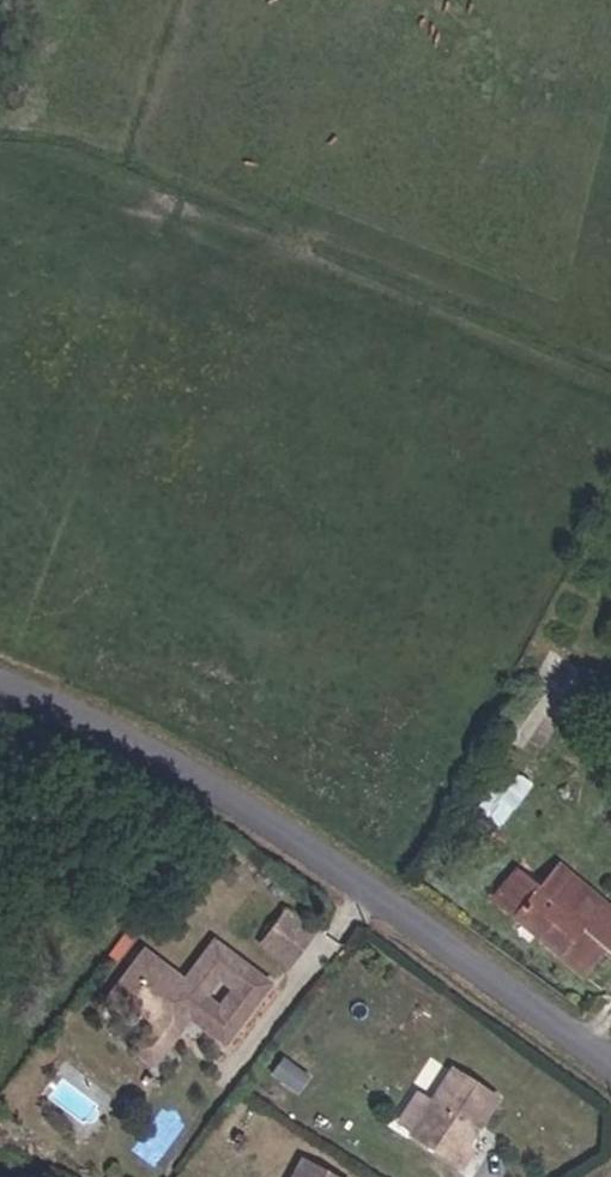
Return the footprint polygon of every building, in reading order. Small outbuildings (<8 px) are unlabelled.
[(501,822),(535,783),(518,768),(484,807),(501,822)] [(560,918),(515,886),(482,861),(471,878),(463,873),(451,892),(469,904),(471,899),(539,951),(560,918)] [(582,898),(532,861),(515,886),(560,918),(565,922),(582,898)] [(610,953),(610,919),(582,898),(565,922),(610,954),(610,953)] [(259,944),(294,964),(316,926),(282,906),(259,944)] [(191,1022),(226,1050),(274,991),(219,945),(187,983),(149,951),(108,999),(129,1017),(136,1008),(153,1023),(145,1034),(167,1051),(191,1022)] [(153,1068),(167,1051),(145,1034),(132,1050),(153,1068)] [(396,1143),(442,1176),(447,1176),(458,1162),(452,1158),(485,1112),(442,1080),(396,1143)]
